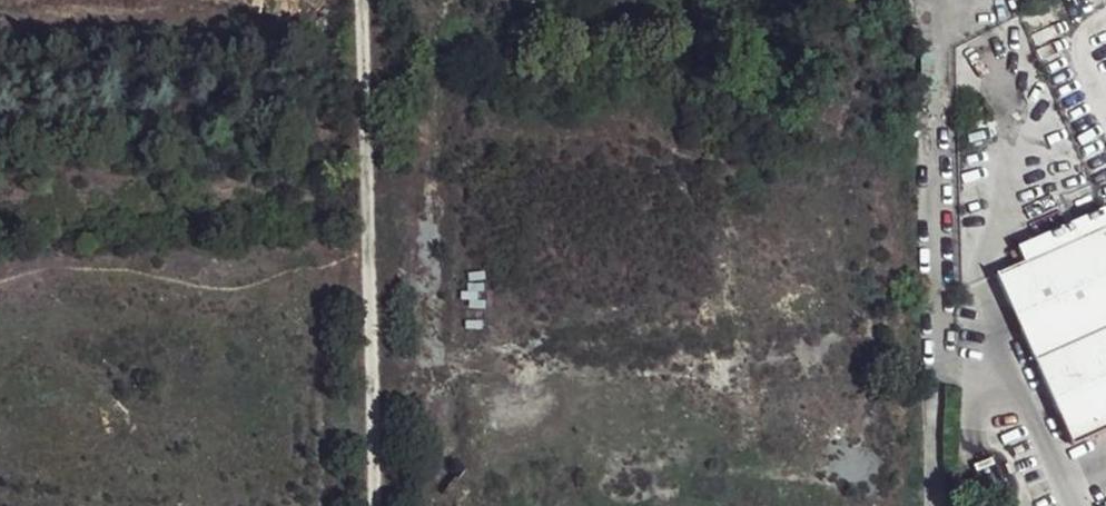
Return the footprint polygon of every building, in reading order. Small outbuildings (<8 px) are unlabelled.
[(999,269),(1068,442),(1105,425),(1105,207),(1022,243),(1028,257),(999,269)]
